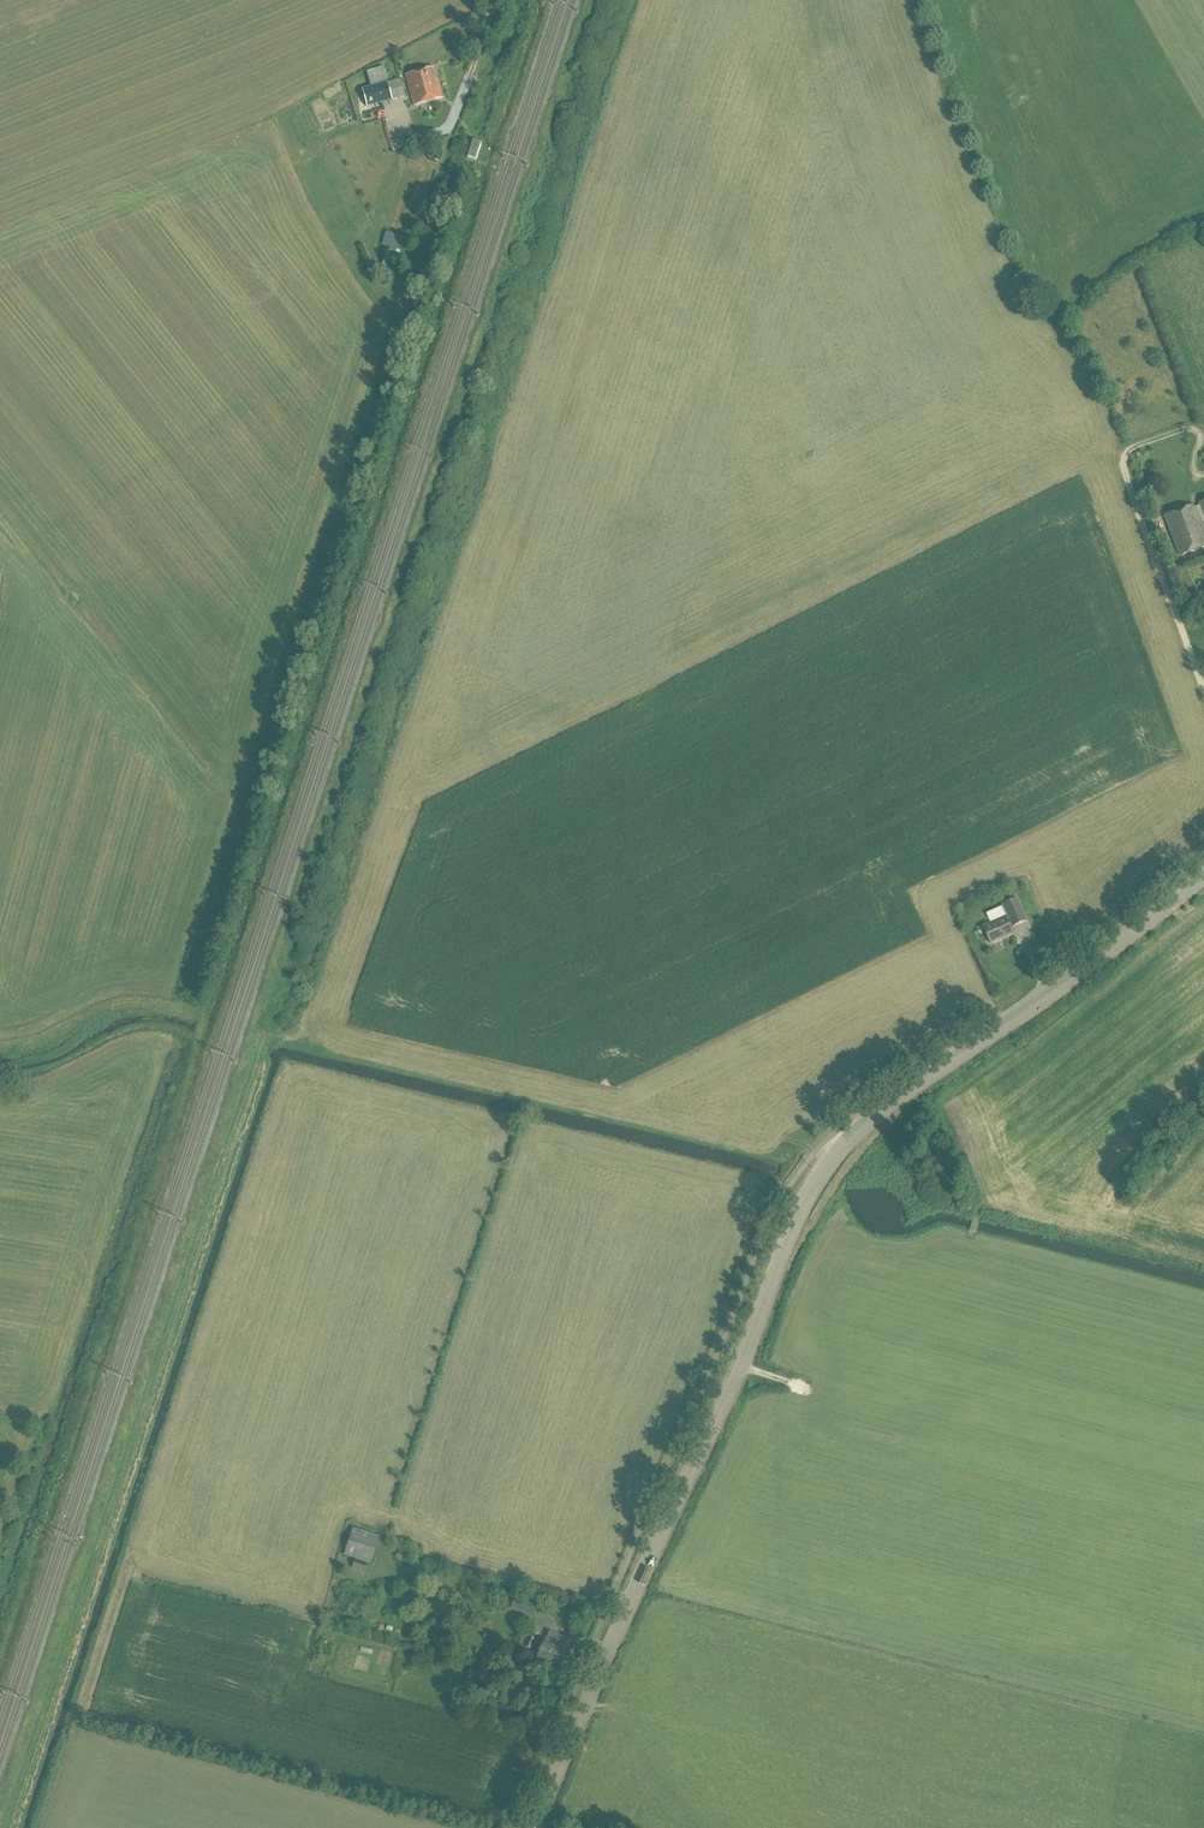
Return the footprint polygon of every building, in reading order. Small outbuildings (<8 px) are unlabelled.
[(406,75),(414,106),(442,99),(434,68),(406,75)] [(370,71),(374,83),(382,81),(378,69),(370,71)] [(401,77),(392,79),(397,97),(406,94),(401,77)] [(361,89),(366,107),(393,99),(388,82),(361,89)] [(468,158),(476,160),(481,144),(473,141),(468,158)] [(1201,506),(1194,509),(1193,506),(1164,517),(1178,556),(1203,547),(1203,538),(1203,534),(1203,516),(1201,506)] [(1001,900),(1014,895),(1011,889),(999,894),(1001,900)] [(989,923),(983,926),(990,944),(1013,934),(1010,927),(1012,926),(1026,920),(1016,898),(1003,905),(1004,906),(987,913),(991,923),(989,923)] [(344,1554),(371,1562),(380,1536),(353,1527),(344,1554)] [(352,1568),(364,1572),(367,1565),(354,1560),(352,1568)] [(512,1606),(534,1616),(540,1601),(518,1592),(512,1606)] [(537,1661),(559,1670),(568,1650),(558,1646),(562,1638),(549,1632),(537,1661)] [(522,1634),(518,1645),(530,1650),(532,1650),(536,1640),(535,1639),(522,1634)]
